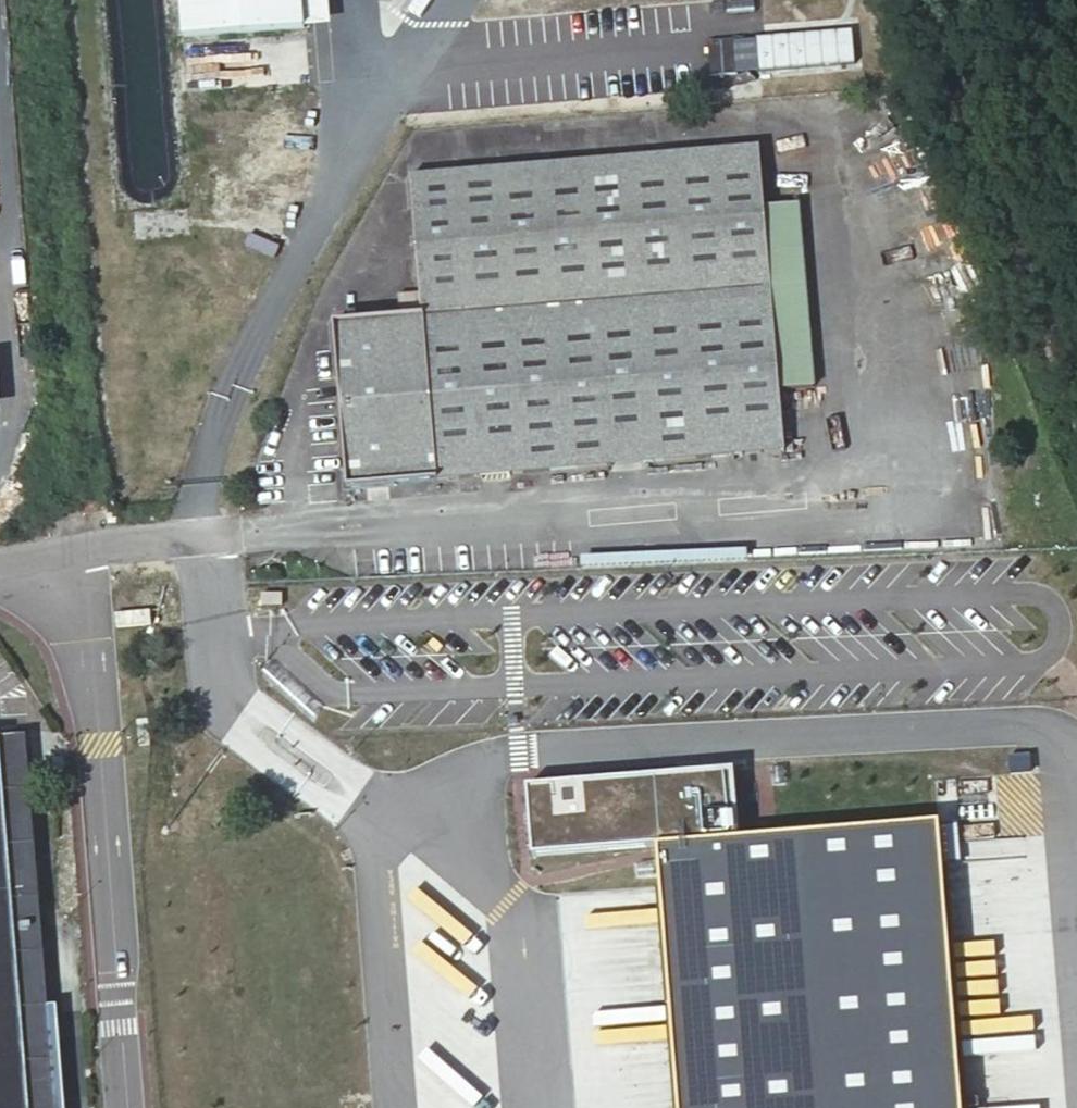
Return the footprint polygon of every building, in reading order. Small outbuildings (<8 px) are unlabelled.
[(167,11),(298,0),(166,0),(167,11)] [(756,35),(757,67),(834,65),(834,37),(843,37),(843,60),(850,60),(849,31),(756,35)] [(764,202),(759,143),(407,173),(419,315),(335,322),(349,484),(785,448),(779,386),(764,202)] [(764,202),(779,386),(815,383),(799,199),(764,202)] [(22,1021),(47,1019),(22,735),(0,736),(0,770),(22,1021)] [(22,1021),(0,770),(0,1107),(30,1107),(22,1021)] [(513,790),(519,860),(643,849),(665,1107),(956,1107),(932,825),(740,840),(734,772),(513,790)] [(30,1107),(65,1107),(57,1018),(47,1019),(22,1021),(30,1107)]
